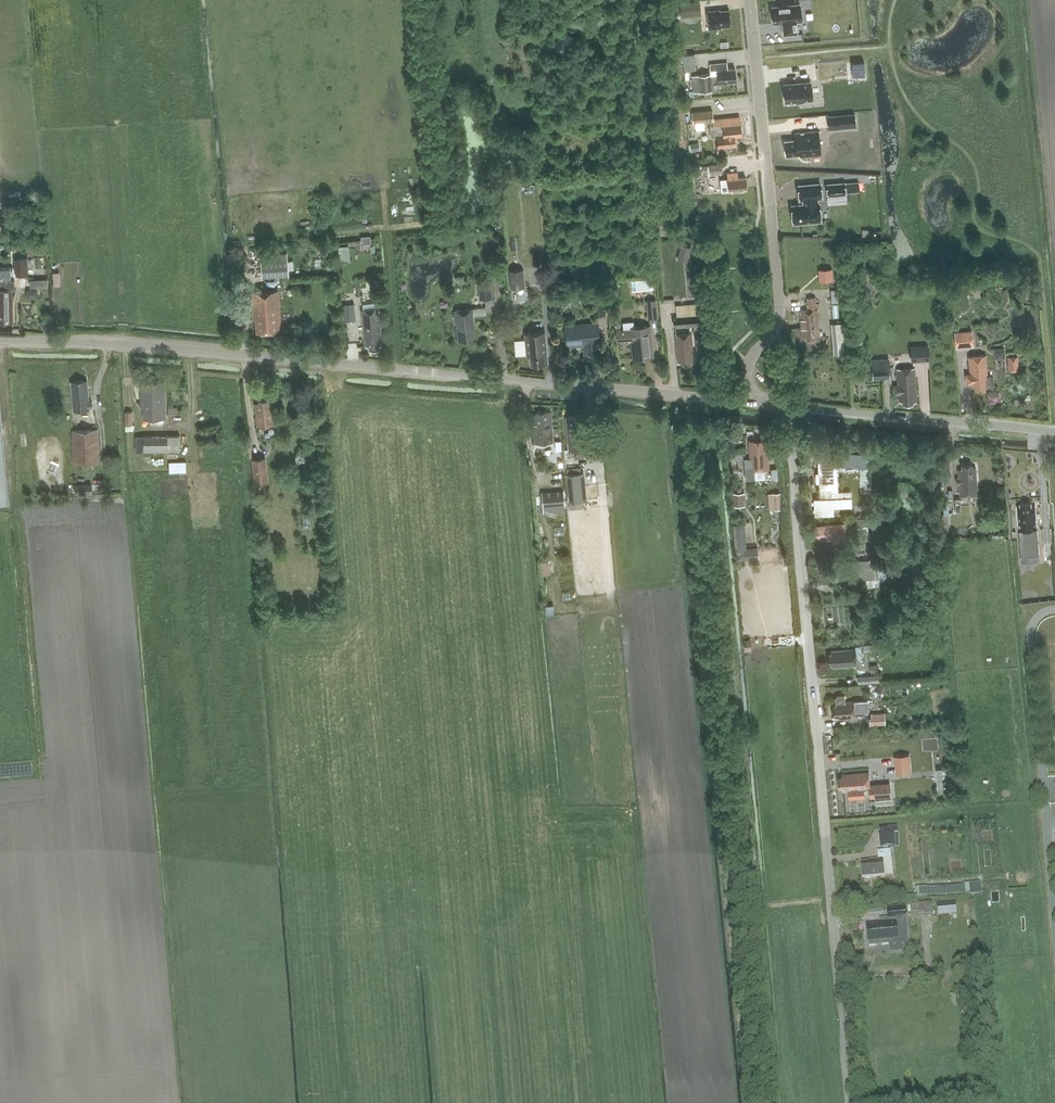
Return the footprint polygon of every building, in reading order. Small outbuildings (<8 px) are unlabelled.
[(701,15),(700,1),(686,2),(688,16),(701,15)] [(802,21),(800,4),(772,7),(773,24),(782,23),(784,35),(798,34),(796,22),(802,21)] [(722,26),(730,25),(729,10),(720,11),(720,9),(707,10),(709,29),(722,28),(722,26)] [(559,48),(569,52),(578,35),(568,30),(559,48)] [(684,71),(695,70),(694,60),(683,61),(684,71)] [(736,82),(734,67),(726,68),(725,64),(717,64),(717,67),(711,68),(711,74),(692,76),(693,91),(694,92),(719,89),(719,83),(736,82)] [(811,81),(784,84),(785,102),(787,102),(788,104),(793,103),(793,102),(812,100),(811,81)] [(711,109),(691,111),(692,122),(712,121),(712,118),(711,109)] [(829,129),(855,127),(853,113),(827,116),(829,129)] [(712,124),(709,124),(709,135),(716,135),(717,146),(734,144),(733,136),(740,135),(739,116),(721,118),(712,118),(712,121),(712,124)] [(819,151),(817,126),(794,128),(795,136),(784,137),(785,152),(800,150),(800,153),(819,151)] [(703,176),(722,174),(721,164),(702,166),(703,176)] [(727,178),(719,179),(721,192),(746,190),(744,176),(736,177),(735,172),(726,172),(727,178)] [(846,196),(844,183),(827,185),(827,191),(836,191),(837,197),(846,196)] [(792,206),(793,223),(820,221),(819,204),(817,204),(816,198),(821,198),(820,184),(798,186),(800,200),(804,199),(804,205),(792,206)] [(868,192),(869,205),(882,204),(881,191),(868,192)] [(331,244),(314,246),(315,252),(332,251),(331,244)] [(681,244),(677,260),(687,263),(691,247),(681,244)] [(351,261),(349,245),(340,246),(342,262),(351,261)] [(263,278),(288,276),(286,254),(261,256),(263,278)] [(34,260),(14,260),(15,273),(16,273),(16,276),(28,276),(28,274),(32,274),(32,272),(34,272),(34,260)] [(8,323),(8,319),(11,319),(11,268),(0,268),(0,323),(8,323)] [(818,270),(819,282),(833,281),(832,269),(818,270)] [(511,289),(524,287),(522,270),(509,271),(511,289)] [(52,285),(51,277),(33,278),(34,286),(52,285)] [(382,280),(374,280),(375,290),(382,289),(382,280)] [(480,299),(492,298),(491,284),(479,285),(480,299)] [(41,287),(29,288),(30,297),(41,296),(41,287)] [(256,333),(280,331),(277,291),(251,293),(253,321),(255,320),(256,333)] [(605,298),(591,299),(592,317),(607,316),(605,298)] [(815,310),(819,310),(819,305),(815,305),(814,299),(807,299),(807,305),(805,306),(806,311),(799,312),(802,339),(805,338),(806,342),(815,341),(815,338),(818,337),(815,310)] [(659,319),(657,301),(647,302),(649,320),(659,319)] [(690,316),(704,315),(702,303),(675,305),(677,317),(690,316)] [(354,319),(352,305),(342,305),(343,320),(354,319)] [(377,308),(361,310),(365,347),(368,347),(369,350),(378,349),(378,346),(381,346),(377,308)] [(472,325),(474,325),(472,308),(454,310),(457,340),(473,339),(472,325)] [(677,317),(674,318),(674,327),(704,324),(704,315),(690,316),(677,317)] [(46,318),(39,322),(45,332),(53,328),(46,318)] [(847,321),(834,322),(836,353),(848,352),(847,321)] [(634,327),(633,322),(623,323),(623,329),(616,329),(617,341),(631,340),(633,359),(653,357),(650,326),(634,327)] [(600,353),(597,323),(565,326),(567,346),(583,345),(584,354),(600,353)] [(956,348),(973,347),(971,330),(954,332),(956,348)] [(530,365),(547,364),(544,332),(524,334),(526,355),(529,355),(530,365)] [(691,362),(694,362),(691,334),(675,335),(678,363),(681,362),(681,366),(692,365),(691,362)] [(911,362),(929,361),(928,345),(910,347),(911,362)] [(1009,356),(1009,346),(998,346),(998,357),(1009,356)] [(970,374),(968,374),(969,381),(971,381),(971,387),(975,387),(975,390),(985,389),(985,387),(988,387),(991,387),(995,384),(994,377),(991,375),(987,376),(985,355),(969,356),(970,374)] [(1018,370),(1018,357),(1007,358),(1008,371),(1018,370)] [(914,367),(896,369),(898,402),(902,402),(902,405),(912,404),(912,402),(916,402),(914,367)] [(872,380),(889,379),(888,368),(871,370),(872,380)] [(73,411),(89,410),(87,380),(70,382),(73,411)] [(147,386),(140,386),(141,410),(143,410),(144,419),(151,418),(151,425),(163,425),(162,418),(165,418),(164,382),(147,382),(147,386)] [(256,426),(272,425),(270,403),(267,403),(267,399),(257,400),(258,404),(254,404),(256,426)] [(126,425),(133,424),(132,411),(125,412),(126,425)] [(537,416),(530,416),(531,427),(534,426),(535,444),(552,443),(550,411),(537,412),(537,416)] [(585,432),(583,432),(581,417),(566,418),(568,450),(587,449),(585,432)] [(72,431),(73,464),(99,463),(98,430),(72,431)] [(143,452),(180,452),(180,436),(135,436),(135,452),(143,452)] [(749,471),(754,471),(755,479),(765,479),(765,470),(767,470),(766,444),(762,444),(762,441),(752,441),(752,445),(748,445),(749,471)] [(836,458),(817,460),(819,499),(820,499),(821,508),(852,507),(852,497),(838,498),(836,463),(840,463),(840,466),(866,468),(867,455),(841,453),(841,459),(836,459),(836,458)] [(911,467),(922,466),(922,456),(910,457),(911,467)] [(173,470),(190,470),(189,460),(173,460),(173,470)] [(268,483),(266,460),(252,461),(254,484),(268,483)] [(975,467),(972,467),(972,465),(962,466),(962,470),(957,470),(959,496),(977,494),(975,467)] [(567,474),(566,474),(568,502),(582,500),(587,500),(584,472),(567,474)] [(92,483),(75,483),(75,494),(92,494),(92,483)] [(544,513),(565,512),(563,491),(542,493),(544,513)] [(744,493),(731,493),(732,507),(745,507),(744,493)] [(781,510),(779,494),(772,494),(774,510),(781,510)] [(882,497),(874,497),(875,519),(884,519),(882,497)] [(1039,557),(1035,508),(1031,508),(1031,504),(1021,505),(1021,508),(1017,508),(1021,559),(1039,557)] [(852,523),(815,527),(816,541),(833,539),(833,545),(846,544),(846,539),(853,539),(852,523)] [(870,531),(868,532),(867,527),(856,528),(857,533),(855,533),(855,538),(853,538),(853,539),(852,539),(853,546),(858,546),(857,542),(862,542),(862,541),(871,540),(870,531)] [(746,548),(735,549),(736,560),(750,559),(758,558),(759,558),(758,547),(746,548)] [(835,581),(874,579),(873,560),(834,563),(835,581)] [(553,606),(545,606),(546,615),(554,615),(553,606)] [(854,647),(854,649),(830,651),(830,655),(827,655),(828,664),(832,664),(832,667),(856,665),(855,659),(861,658),(860,652),(881,651),(880,644),(854,647)] [(876,666),(868,666),(869,674),(876,673),(876,666)] [(877,676),(856,677),(856,684),(878,683),(877,676)] [(877,685),(876,692),(885,694),(887,687),(877,685)] [(834,707),(832,707),(832,717),(836,717),(836,719),(854,718),(864,717),(864,711),(867,711),(866,701),(844,703),(844,699),(841,697),(837,697),(835,699),(835,704),(834,704),(834,707)] [(883,714),(868,715),(868,725),(884,724),(883,714)] [(899,774),(915,773),(914,753),(898,754),(899,774)] [(870,798),(891,796),(890,783),(870,785),(869,772),(841,775),(842,777),(839,778),(840,788),(843,788),(843,791),(849,790),(865,789),(870,788),(870,798)] [(949,778),(938,780),(939,790),(950,789),(949,778)] [(865,789),(849,790),(850,800),(866,799),(865,789)] [(884,848),(903,846),(901,825),(883,826),(884,848)] [(876,862),(861,864),(863,878),(884,876),(883,860),(891,859),(890,850),(877,852),(878,860),(875,860),(876,862)] [(981,893),(980,883),(965,884),(965,886),(928,888),(928,887),(918,888),(918,897),(981,893)] [(932,903),(925,903),(925,915),(933,914),(932,903)] [(939,914),(965,912),(964,903),(938,905),(939,914)] [(908,943),(905,907),(888,909),(888,908),(887,908),(888,921),(880,922),(880,924),(867,926),(869,946),(908,943)]
